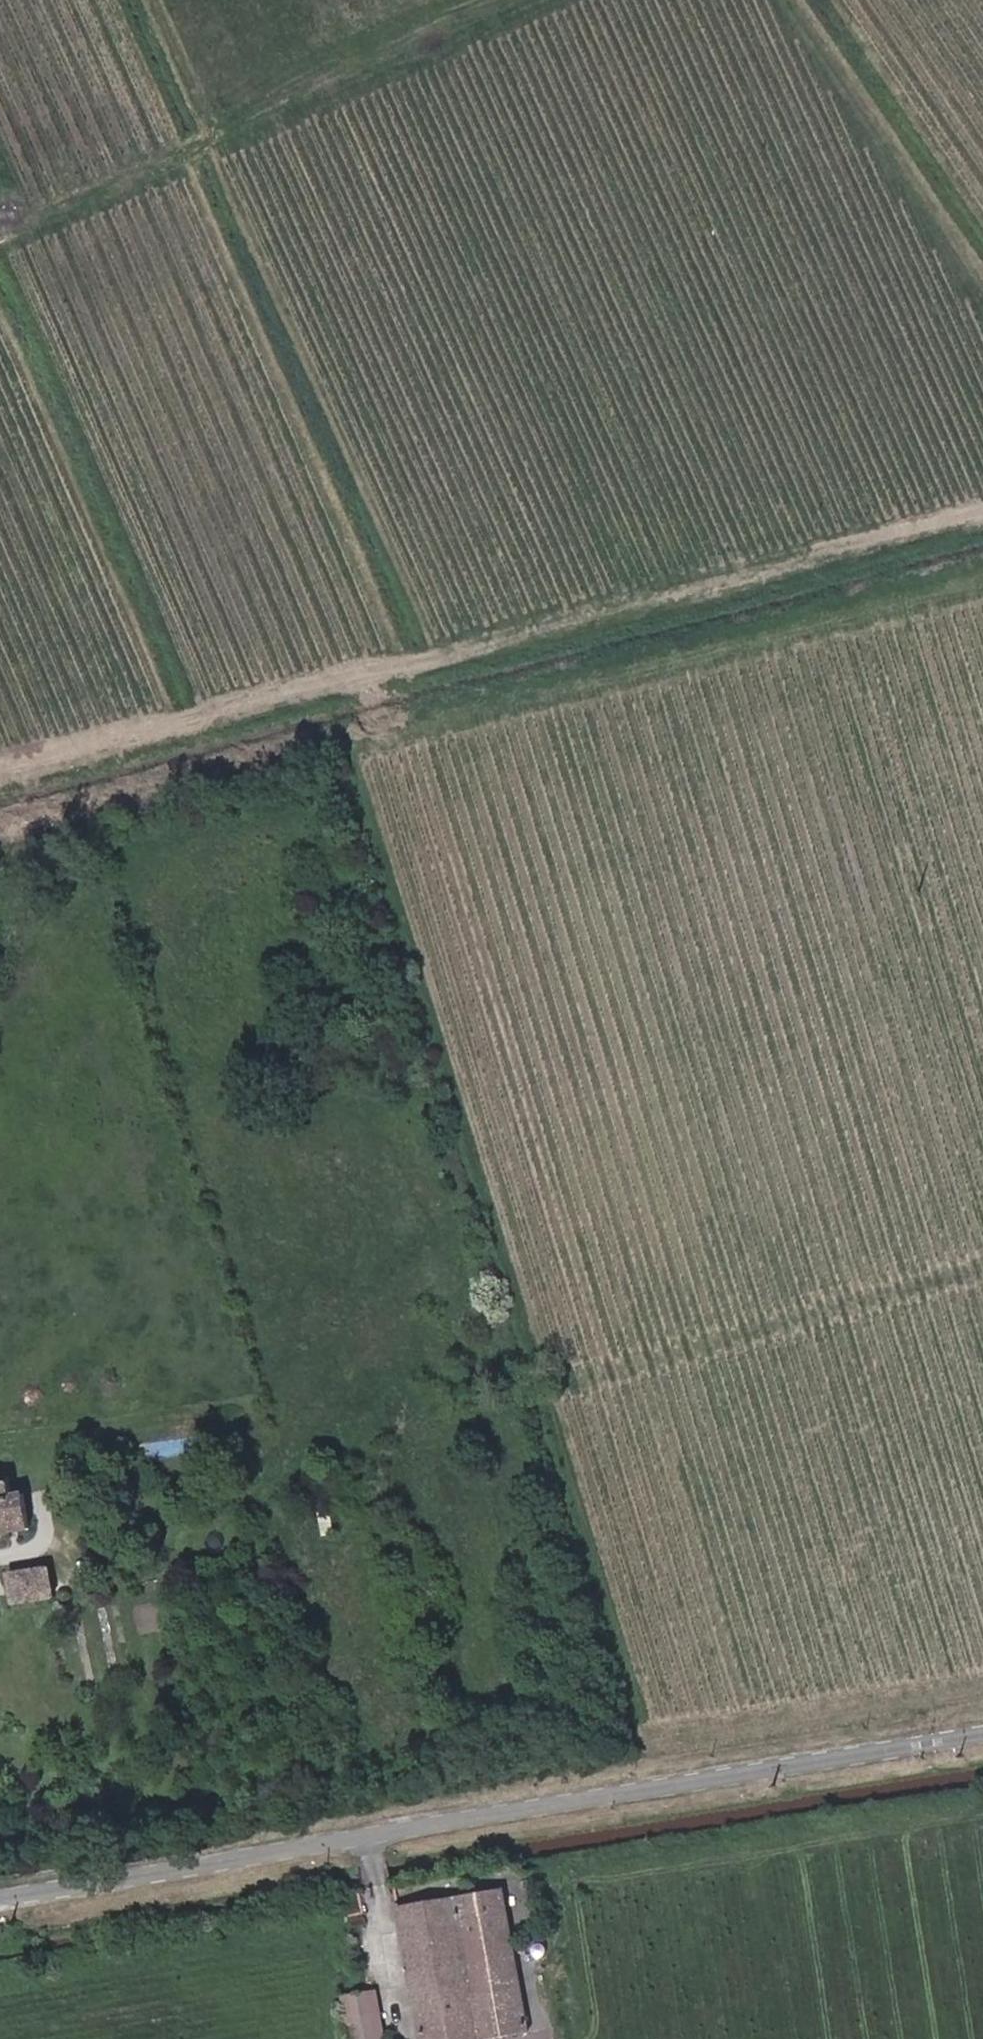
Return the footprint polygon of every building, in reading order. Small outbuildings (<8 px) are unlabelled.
[(32,1533),(26,1493),(11,1495),(9,1481),(0,1482),(0,1538),(32,1533)] [(309,1516),(307,1508),(296,1510),(297,1518),(309,1516)] [(54,1568),(8,1575),(13,1609),(60,1602),(54,1568)] [(507,1892),(399,1911),(421,2038),(500,2038),(533,2033),(507,1892)] [(356,1918),(343,1921),(344,1927),(357,1925),(356,1918)] [(342,1996),(350,2038),(386,2038),(378,1990),(342,1996)]
